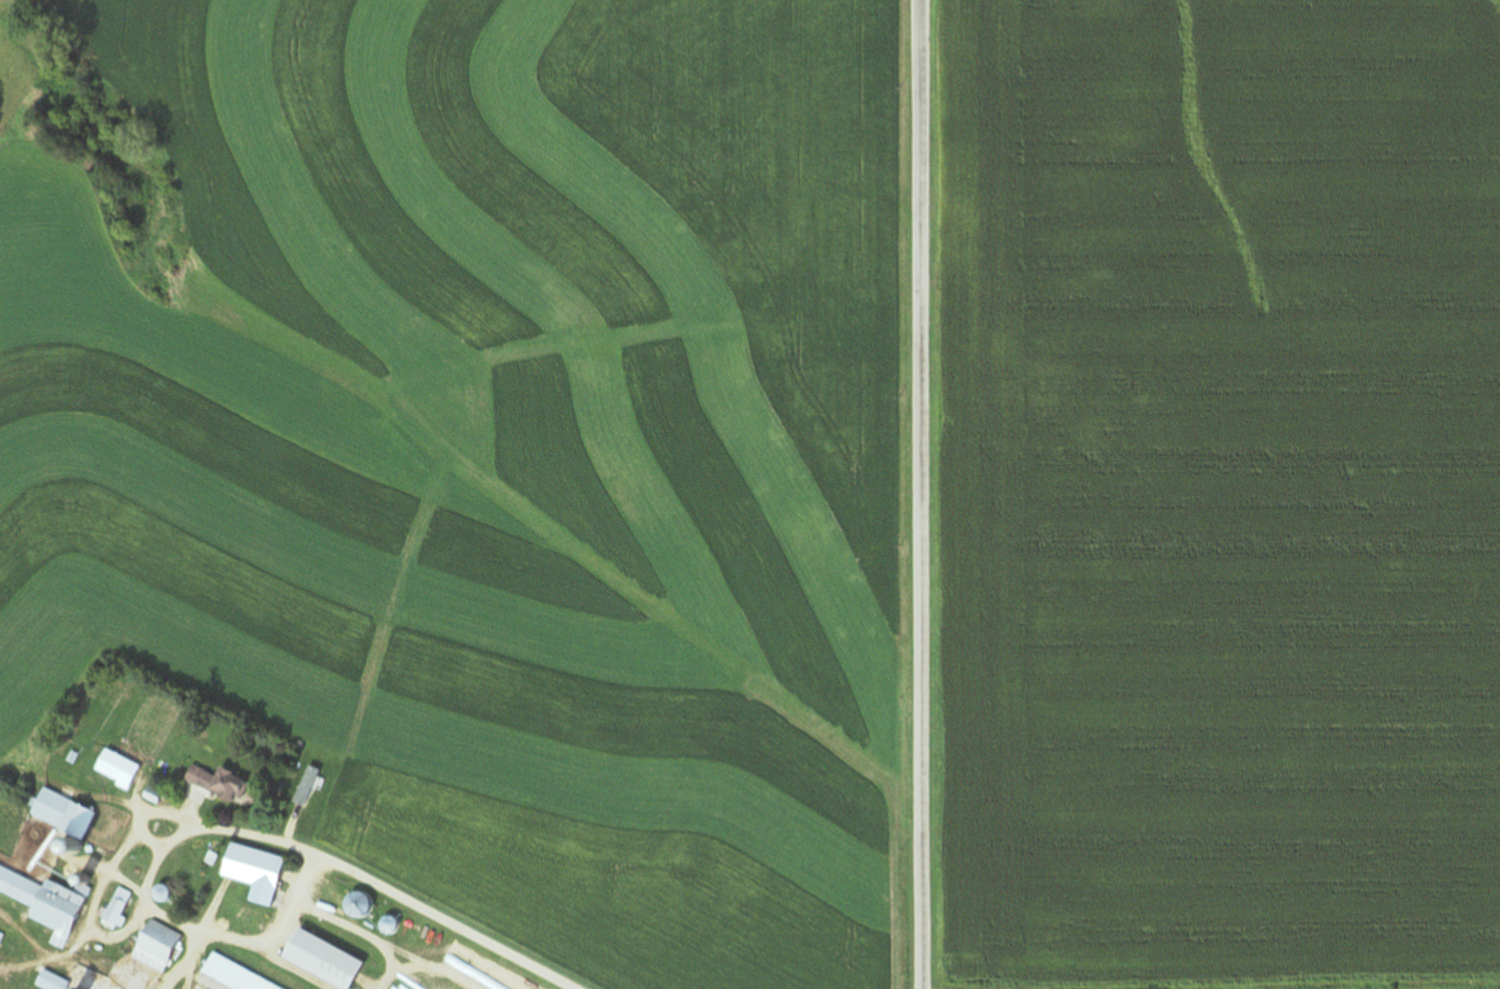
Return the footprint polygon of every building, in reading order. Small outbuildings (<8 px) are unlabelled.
[(153,764),(120,747),(111,764),(144,781),(153,764)] [(184,780),(232,803),(243,779),(219,768),(215,774),(192,763),(184,780)] [(96,814),(43,786),(29,814),(82,841),(96,814)] [(283,857),(228,844),(220,878),(275,891),(283,857)] [(31,906),(26,917),(55,929),(48,944),(62,949),(88,890),(77,885),(73,892),(44,880),(42,885),(0,867),(0,892),(31,906)] [(133,895),(118,888),(100,924),(115,931),(133,895)] [(365,894),(344,894),(345,917),(365,916),(365,894)] [(130,958),(162,973),(181,935),(148,919),(130,958)] [(338,988),(348,988),(361,962),(296,929),(280,959),(338,988)] [(211,954),(200,975),(227,988),(281,988),(211,954)]
